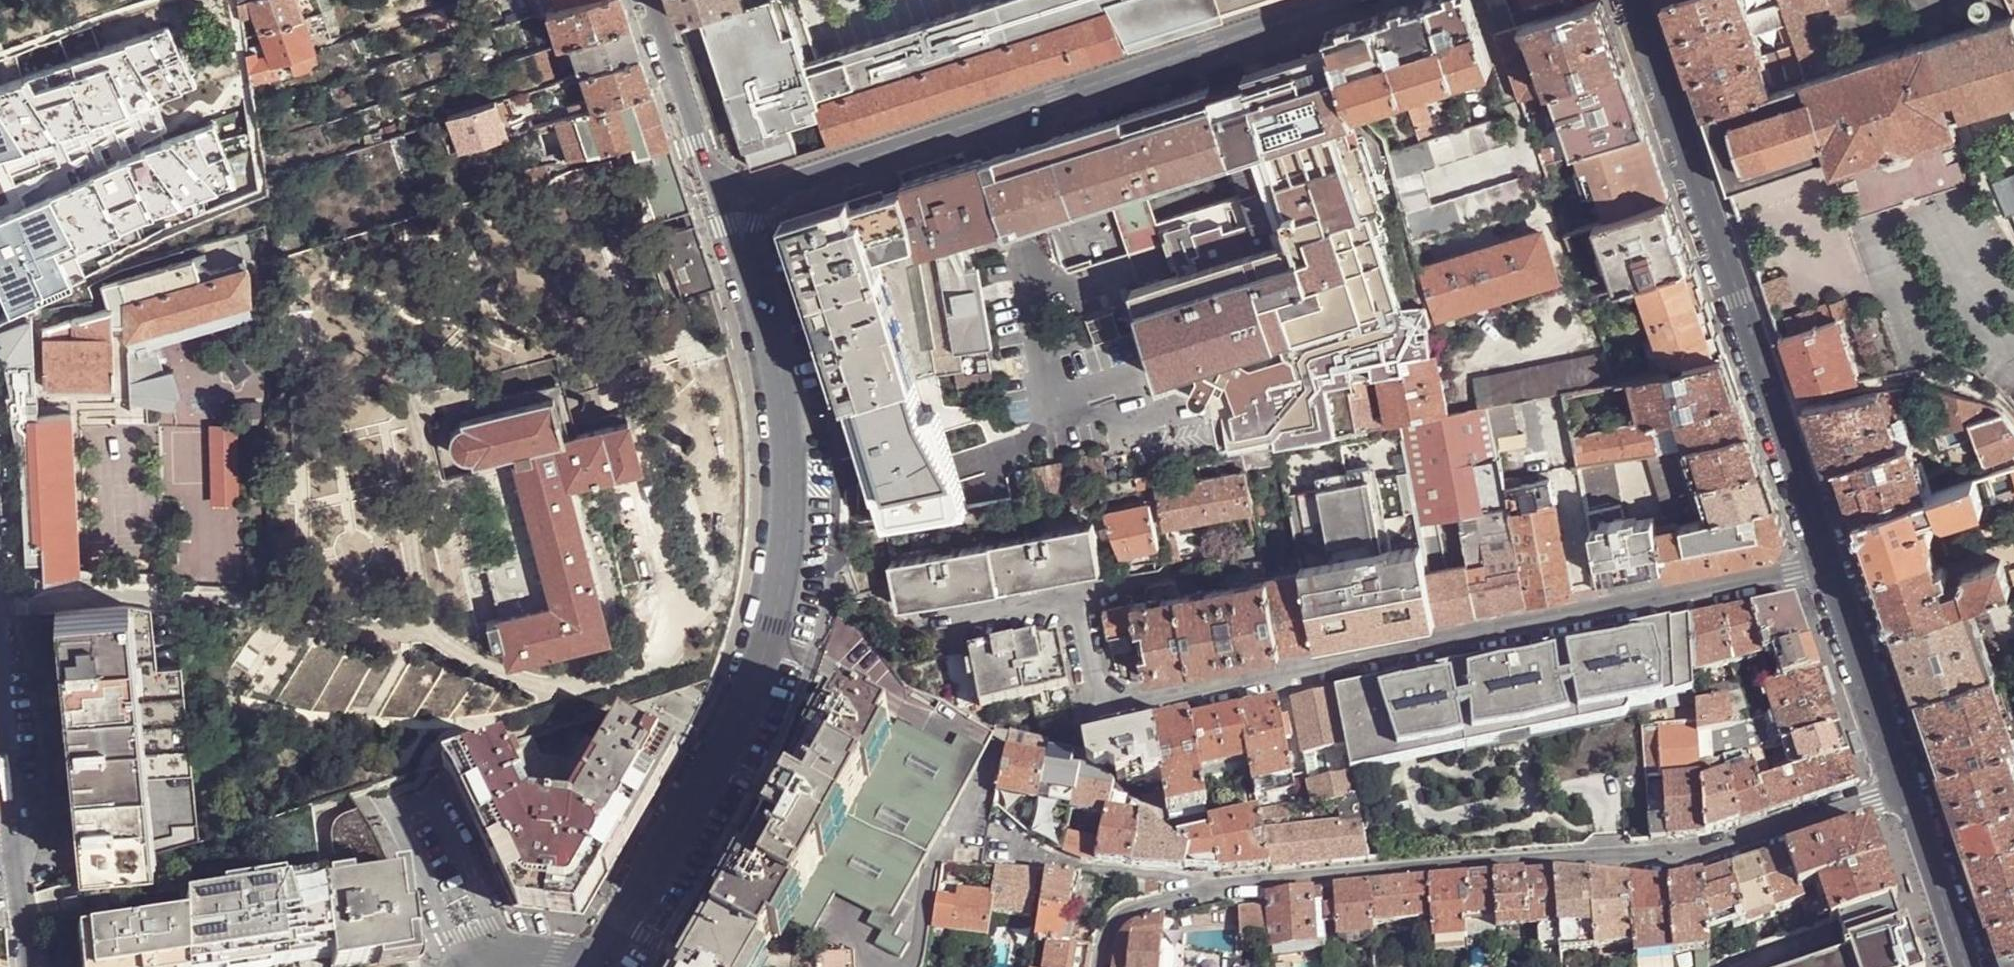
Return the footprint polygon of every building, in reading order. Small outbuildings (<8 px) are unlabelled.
[(247,2),(251,17),(254,26),(258,37),(301,22),(294,0),(253,0),(247,2)] [(324,14),(334,10),(331,0),(319,0),(324,14)] [(514,15),(516,15),(518,23),(532,19),(538,16),(545,14),(540,0),(509,0),(514,15)] [(545,14),(548,13),(559,9),(556,0),(540,0),(545,14)] [(548,13),(556,40),(559,46),(567,43),(570,42),(630,21),(623,0),(584,0),(559,9),(548,13)] [(559,9),(584,0),(556,0),(559,9)] [(683,22),(705,15),(749,0),(675,0),(679,10),(683,22)] [(786,0),(750,0),(749,0),(705,15),(732,98),(755,167),(802,152),(793,124),(823,114),(786,0)] [(799,0),(786,0),(823,114),(832,141),(1127,45),(1126,41),(1134,39),(1135,42),(1265,0),(994,0),(818,58),(799,0)] [(1380,15),(1402,81),(1429,73),(1433,83),(1457,76),(1453,66),(1431,0),(1425,0),(1380,15)] [(1453,66),(1489,55),(1471,0),(1431,0),(1453,66)] [(1536,20),(1599,0),(1509,0),(1513,12),(1517,26),(1527,23),(1536,20)] [(1527,23),(1531,37),(1544,76),(1549,90),(1550,90),(1626,65),(1612,26),(1603,0),(1599,0),(1536,20),(1527,23)] [(1749,12),(1744,0),(1672,0),(1665,2),(1673,24),(1677,36),(1749,12)] [(1769,5),(1768,0),(1750,0),(1754,10),(1769,5)] [(1829,1),(1829,0),(1780,0),(1781,1),(1785,15),(1803,9),(1829,1)] [(1920,25),(1920,27),(1938,21),(1931,0),(1911,0),(1920,25)] [(1938,21),(1945,18),(1939,0),(1931,0),(1938,21)] [(1749,12),(1757,34),(1780,26),(1788,23),(1785,15),(1781,1),(1769,5),(1754,10),(1749,12)] [(247,2),(240,4),(242,20),(248,18),(251,17),(247,2)] [(345,7),(334,10),(336,17),(347,14),(345,7)] [(1803,9),(1785,15),(1788,23),(1790,28),(1808,22),(1803,9)] [(334,10),(324,14),(332,42),(343,38),(336,17),(334,10)] [(1758,56),(1764,54),(1757,34),(1749,12),(1677,36),(1686,62),(1691,78),(1758,56)] [(2013,95),(2013,12),(1862,62),(1808,80),(1808,81),(1771,94),(1704,116),(1729,188),(1730,190),(1829,157),(1834,173),(1956,132),(1951,117),(2013,95)] [(514,15),(508,18),(506,22),(506,28),(518,23),(516,15),(514,15)] [(1380,15),(1327,32),(1332,46),(1344,82),(1347,95),(1350,98),(1378,89),(1382,99),(1405,93),(1402,81),(1380,15)] [(430,21),(425,23),(430,37),(450,31),(445,16),(439,18),(430,21)] [(538,16),(532,19),(538,37),(546,39),(538,16)] [(630,21),(570,42),(582,76),(641,55),(633,32),(630,21)] [(301,22),(258,37),(260,43),(261,47),(263,51),(268,69),(269,72),(292,63),(308,58),(311,57),(301,22)] [(1808,22),(1790,28),(1795,43),(1802,61),(1819,54),(1808,22)] [(1549,90),(1544,76),(1531,79),(1519,41),(1531,37),(1527,23),(1517,26),(1499,32),(1522,98),(1549,90)] [(1787,46),(1795,43),(1790,28),(1788,23),(1780,26),(1787,46)] [(201,92),(169,25),(0,83),(0,159),(201,92)] [(250,28),(244,30),(246,41),(258,37),(254,26),(250,28)] [(258,37),(246,41),(247,48),(260,43),(258,37)] [(1531,37),(1519,41),(1531,79),(1544,76),(1531,37)] [(559,46),(557,47),(559,52),(562,52),(561,49),(568,47),(567,43),(559,46)] [(1777,81),(1805,71),(1802,61),(1795,43),(1787,46),(1764,54),(1758,56),(1762,69),(1772,66),(1777,81)] [(461,57),(458,45),(440,51),(441,53),(443,61),(444,62),(461,57)] [(1004,153),(983,160),(1006,229),(1008,234),(1027,228),(1234,160),(1251,212),(1191,231),(1192,236),(1179,240),(1184,255),(1190,253),(1195,267),(1173,274),(1128,289),(1161,387),(1175,383),(1172,375),(1187,370),(1225,357),(1275,341),(1280,357),(1281,357),(1289,360),(1294,376),(1248,392),(1242,400),(1244,409),(1234,413),(1228,416),(1234,447),(1226,449),(1228,458),(1232,457),(1242,455),(1277,448),(1338,435),(1328,387),(1351,382),(1356,381),(1353,367),(1375,362),(1378,376),(1381,376),(1403,371),(1402,362),(1432,356),(1427,322),(1431,321),(1420,269),(1412,239),(1405,211),(1401,195),(1397,177),(1390,150),(1385,134),(1359,107),(1350,98),(1347,95),(1344,82),(1332,46),(1004,153)] [(261,47),(247,51),(248,56),(263,51),(261,47)] [(263,51),(248,56),(251,75),(268,69),(263,51)] [(544,52),(530,57),(537,79),(551,74),(544,52)] [(443,61),(441,53),(429,57),(431,65),(443,61)] [(641,55),(582,76),(584,81),(590,99),(594,108),(652,88),(645,65),(641,55)] [(1489,55),(1453,66),(1457,76),(1493,66),(1489,55)] [(1704,116),(1771,94),(1762,69),(1758,56),(1691,78),(1700,103),(1704,116)] [(308,58),(292,63),(295,74),(311,69),(308,58)] [(1626,65),(1550,90),(1573,155),(1584,152),(1649,132),(1635,93),(1626,65)] [(268,69),(251,75),(253,89),(272,82),(269,72),(268,69)] [(1429,73),(1402,81),(1405,93),(1433,83),(1429,73)] [(582,76),(561,84),(563,89),(584,81),(582,76)] [(572,116),(557,121),(560,130),(569,160),(570,162),(632,144),(635,153),(670,143),(665,126),(656,98),(652,88),(594,108),(572,116)] [(1378,89),(1350,98),(1359,107),(1382,99),(1378,89)] [(590,99),(569,106),(570,108),(572,116),(594,108),(590,99)] [(505,103),(498,105),(508,137),(515,135),(513,128),(505,103)] [(498,105),(449,121),(461,153),(508,137),(498,105)] [(570,108),(549,115),(552,123),(557,121),(572,116),(570,108)] [(1500,116),(1483,121),(1493,149),(1511,143),(1501,116),(1500,116)] [(552,123),(536,128),(538,137),(560,130),(557,121),(552,123)] [(1473,125),(1466,127),(1474,154),(1493,149),(1483,121),(1473,125)] [(6,318),(26,308),(84,280),(74,258),(150,220),(237,190),(214,126),(122,163),(0,221),(0,305),(6,318)] [(1474,154),(1466,127),(1448,132),(1457,159),(1474,154)] [(1393,132),(1385,134),(1390,150),(1397,148),(1393,132)] [(1448,132),(1430,138),(1439,165),(1457,159),(1448,132)] [(1649,132),(1584,152),(1600,200),(1607,220),(1672,198),(1663,172),(1655,149),(1649,132)] [(405,136),(391,140),(402,173),(417,168),(405,136)] [(1397,148),(1390,150),(1397,177),(1424,169),(1439,165),(1430,138),(1420,140),(1397,148)] [(635,153),(633,154),(649,203),(655,221),(678,213),(692,209),(670,143),(635,153)] [(1553,148),(1540,151),(1545,164),(1557,160),(1553,148)] [(1600,200),(1584,152),(1573,155),(1590,204),(1600,200)] [(902,184),(903,188),(910,209),(927,295),(926,306),(933,348),(930,348),(933,374),(936,373),(936,376),(962,371),(960,352),(992,347),(978,266),(963,269),(959,244),(1006,229),(983,160),(982,157),(902,184)] [(548,166),(509,177),(512,184),(513,190),(573,172),(570,162),(569,160),(548,166)] [(1424,169),(1397,177),(1401,195),(1429,187),(1424,169)] [(1994,182),(2008,215),(2013,212),(2013,174),(1994,182)] [(1522,176),(1504,182),(1513,208),(1531,202),(1522,176)] [(1504,182),(1487,187),(1495,214),(1513,208),(1504,182)] [(504,193),(513,190),(512,184),(506,186),(504,193)] [(1429,187),(1401,195),(1405,211),(1433,202),(1429,187)] [(1487,187),(1469,193),(1477,219),(1495,214),(1487,187)] [(848,390),(852,401),(913,380),(915,380),(933,374),(930,348),(933,348),(926,306),(927,295),(910,209),(903,188),(794,223),(821,308),(848,390)] [(1469,193),(1451,198),(1459,225),(1477,219),(1469,193)] [(1433,202),(1405,211),(1412,239),(1459,225),(1451,198),(1433,202)] [(1607,220),(1597,224),(1607,255),(1613,270),(1613,272),(1619,286),(1634,282),(1640,280),(1693,261),(1680,223),(1672,198),(1607,220)] [(649,203),(644,205),(641,207),(640,211),(644,224),(655,221),(649,203)] [(659,234),(667,258),(681,299),(710,290),(718,287),(709,260),(705,247),(697,223),(659,234)] [(1173,274),(1195,267),(1190,253),(1184,255),(1179,240),(1192,236),(1191,231),(1162,241),(1173,274)] [(1512,242),(1483,250),(1453,259),(1422,269),(1439,329),(1455,325),(1453,318),(1450,310),(1467,305),(1496,296),(1526,288),(1557,278),(1543,233),(1512,242)] [(119,283),(102,288),(109,313),(113,312),(114,326),(127,325),(127,308),(202,285),(194,260),(119,283)] [(1693,261),(1640,280),(1654,322),(1656,327),(1671,368),(1726,355),(1715,325),(1699,278),(1693,261)] [(1783,265),(1759,274),(1771,310),(1795,301),(1783,265)] [(1613,272),(1613,270),(1585,280),(1591,297),(1619,286),(1613,272)] [(202,285),(127,308),(127,325),(127,341),(249,303),(248,271),(202,285)] [(1496,296),(1467,305),(1450,310),(1453,318),(1560,285),(1557,278),(1526,288),(1496,296)] [(1640,280),(1634,282),(1648,324),(1654,322),(1640,280)] [(1844,300),(1806,313),(1812,330),(1837,321),(1850,316),(1844,300)] [(249,303),(127,341),(128,352),(146,346),(249,314),(249,303)] [(0,321),(0,356),(5,356),(5,362),(7,362),(14,393),(8,394),(20,459),(27,563),(35,563),(37,585),(78,577),(69,416),(34,419),(25,419),(24,410),(34,410),(31,317),(29,315),(26,308),(6,318),(0,321)] [(1110,311),(1084,320),(1092,343),(1118,335),(1110,311)] [(115,390),(114,340),(114,326),(113,312),(109,313),(42,334),(42,341),(43,390),(115,390)] [(1792,318),(1797,335),(1812,330),(1806,313),(1792,318)] [(1787,355),(1791,368),(1846,349),(1837,321),(1812,330),(1797,335),(1782,340),(1787,355)] [(1656,327),(1650,329),(1665,369),(1671,368),(1656,327)] [(146,346),(128,352),(130,405),(174,412),(177,396),(181,397),(174,371),(165,374),(158,352),(150,355),(146,346)] [(1846,349),(1791,368),(1797,384),(1799,390),(1857,380),(1846,349)] [(1609,351),(1476,377),(1482,406),(1489,405),(1511,400),(1565,389),(1612,380),(1618,379),(1609,351)] [(1438,375),(1442,374),(1438,353),(1433,354),(1438,375)] [(1432,356),(1402,362),(1403,371),(1381,376),(1386,396),(1391,417),(1393,424),(1400,423),(1446,413),(1441,392),(1438,375),(1433,354),(1432,356)] [(1665,369),(1634,375),(1644,419),(1648,418),(1654,416),(1674,411),(1740,396),(1731,370),(1726,355),(1671,368),(1665,369)] [(1225,357),(1187,370),(1193,389),(1192,392),(1192,395),(1194,399),(1196,401),(1198,402),(1200,402),(1202,402),(1205,401),(1208,399),(1217,382),(1221,373),(1228,376),(1223,385),(1234,413),(1244,409),(1242,400),(1248,392),(1294,376),(1289,360),(1281,357),(1247,368),(1225,357)] [(1223,385),(1228,376),(1221,373),(1217,382),(1223,385)] [(1442,374),(1438,375),(1441,392),(1446,391),(1442,374)] [(1618,379),(1612,380),(1620,425),(1644,419),(1634,375),(1618,379)] [(1356,381),(1351,382),(1354,391),(1347,393),(1350,403),(1368,399),(1363,379),(1356,381)] [(563,437),(577,433),(563,382),(562,381),(468,406),(469,408),(471,417),(482,414),(552,396),(563,437)] [(918,421),(908,382),(852,401),(889,528),(965,512),(934,416),(918,421)] [(1936,388),(1941,410),(1945,432),(1969,424),(2003,413),(1997,406),(1936,388)] [(1446,413),(1451,413),(1446,391),(1441,392),(1446,413)] [(1879,392),(1804,405),(1811,425),(1815,436),(1889,421),(1879,392)] [(460,420),(461,425),(457,427),(451,433),(448,441),(450,449),(455,456),(462,459),(471,459),(472,464),(513,453),(556,442),(564,439),(563,437),(552,396),(482,414),(471,417),(464,419),(460,420)] [(1740,396),(1674,411),(1680,425),(1687,447),(1752,432),(1744,408),(1740,396)] [(1368,399),(1350,403),(1357,432),(1393,424),(1391,417),(1373,421),(1368,399)] [(1489,405),(1496,444),(1519,440),(1511,400),(1489,405)] [(1456,607),(1459,606),(1445,537),(1441,537),(1438,520),(1460,515),(1473,579),(1471,579),(1479,612),(1529,603),(1521,569),(1513,528),(1509,506),(1505,488),(1503,480),(1499,457),(1496,444),(1489,405),(1482,406),(1451,413),(1446,413),(1400,423),(1409,468),(1421,524),(1422,528),(1425,540),(1439,610),(1456,607)] [(464,419),(471,417),(469,408),(462,410),(464,419)] [(34,410),(24,410),(25,419),(34,419),(34,410)] [(2003,413),(1969,424),(1985,462),(2013,451),(2013,425),(2003,413)] [(1620,425),(1574,436),(1579,467),(1615,460),(1649,453),(1656,452),(1650,424),(1648,418),(1644,419),(1620,425)] [(628,420),(604,426),(616,472),(640,465),(628,420)] [(1889,421),(1815,436),(1823,459),(1827,470),(1838,467),(1838,466),(1898,447),(1889,421)] [(1680,425),(1663,429),(1667,450),(1675,449),(1687,447),(1680,425)] [(577,433),(563,437),(564,439),(556,442),(568,485),(616,472),(604,426),(577,433)] [(1752,432),(1687,447),(1700,483),(1764,467),(1756,444),(1752,432)] [(1930,493),(1962,484),(1945,432),(1924,438),(1929,454),(1914,458),(1927,494),(1930,493)] [(234,436),(205,436),(205,514),(234,514),(234,436)] [(1496,444),(1499,457),(1527,451),(1525,439),(1519,440),(1496,444)] [(556,442),(513,453),(516,465),(535,539),(555,606),(597,594),(568,485),(556,442)] [(1849,497),(1855,517),(1915,499),(1927,494),(1914,458),(1909,443),(1898,447),(1838,466),(1838,467),(1849,497)] [(1277,448),(1242,455),(1245,468),(1279,462),(1277,448)] [(1656,452),(1649,453),(1668,519),(1673,517),(1697,511),(1696,510),(1692,497),(1675,449),(1667,450),(1656,452)] [(1105,452),(1086,455),(1083,456),(1083,458),(1023,470),(1029,498),(1074,489),(1089,486),(1088,478),(1093,477),(1109,474),(1105,452)] [(1242,455),(1232,457),(1236,473),(1246,471),(1245,468),(1242,455)] [(1228,458),(1205,462),(1207,471),(1208,478),(1214,477),(1213,472),(1218,471),(1219,476),(1236,473),(1232,457),(1228,458)] [(1615,460),(1579,467),(1588,511),(1622,504),(1615,460)] [(1205,462),(1196,464),(1197,473),(1207,471),(1205,462)] [(519,543),(537,611),(555,606),(535,539),(516,465),(499,470),(519,543)] [(1764,467),(1700,483),(1711,517),(1776,501),(1768,478),(1764,467)] [(2000,472),(2005,489),(2013,486),(2013,467),(2000,472)] [(1177,468),(1152,473),(1155,486),(1156,489),(1180,483),(1179,478),(1177,468)] [(1409,468),(1360,478),(1379,571),(1390,630),(1441,620),(1439,610),(1425,540),(1422,528),(1421,524),(1409,468)] [(1207,471),(1197,473),(1199,480),(1208,478),(1207,471)] [(1208,478),(1199,480),(1208,519),(1254,510),(1252,501),(1246,471),(1236,473),(1219,476),(1214,477),(1208,478)] [(1152,473),(1135,477),(1138,489),(1155,486),(1152,473)] [(1360,478),(1285,493),(1301,572),(1304,586),(1379,571),(1360,478)] [(1180,483),(1156,489),(1166,528),(1208,519),(1199,480),(1187,482),(1180,483)] [(1549,480),(1505,488),(1509,506),(1513,528),(1521,569),(1529,603),(1573,594),(1549,480)] [(1962,484),(1930,493),(1936,510),(1937,514),(1946,518),(1983,507),(1974,480),(1962,484)] [(1936,510),(1930,493),(1927,494),(1915,499),(1920,516),(1936,510)] [(1279,496),(1252,501),(1254,510),(1255,516),(1283,510),(1279,496)] [(1698,496),(1692,497),(1696,510),(1698,510),(1699,511),(1702,509),(1698,496)] [(1874,571),(1933,551),(1928,536),(1923,523),(1920,516),(1915,499),(1855,517),(1866,549),(1874,571)] [(1671,527),(1658,530),(1666,565),(1668,574),(1778,553),(1789,537),(1780,513),(1776,501),(1711,517),(1701,520),(1701,519),(1676,525),(1676,526),(1671,527)] [(1150,504),(1106,514),(1105,514),(1121,556),(1122,556),(1160,547),(1150,504)] [(1622,504),(1588,511),(1591,529),(1626,521),(1622,504)] [(1626,521),(1591,529),(1598,560),(1601,578),(1666,565),(1658,530),(1655,516),(1626,521)] [(1927,521),(1923,523),(1928,536),(1932,534),(1933,533),(1929,522),(1927,521)] [(1092,524),(990,545),(1000,590),(1102,569),(1092,524)] [(537,611),(519,543),(497,549),(501,565),(488,569),(488,572),(501,620),(537,611)] [(1000,590),(990,545),(890,567),(899,611),(1000,590)] [(1892,625),(1951,605),(1945,588),(1942,578),(1938,566),(1933,551),(1874,571),(1885,603),(1892,625)] [(1264,558),(1255,560),(1257,574),(1267,573),(1264,558)] [(1964,601),(2010,585),(2001,558),(1964,570),(1960,578),(1961,583),(1945,588),(1951,605),(1964,601)] [(1598,560),(1588,562),(1594,590),(1604,588),(1601,578),(1598,560)] [(1943,564),(1938,566),(1942,578),(1947,576),(1947,575),(1944,565),(1943,564)] [(1379,571),(1304,586),(1316,645),(1390,630),(1379,571)] [(1301,572),(1268,578),(1282,652),(1316,645),(1304,586),(1301,572)] [(1268,578),(1222,587),(1236,661),(1282,652),(1268,578)] [(1150,587),(1146,590),(1148,602),(1179,596),(1176,581),(1150,587)] [(1222,587),(1179,596),(1193,669),(1236,661),(1222,587)] [(501,620),(498,621),(510,664),(565,649),(609,637),(597,594),(555,606),(537,611),(501,620)] [(1148,602),(1134,605),(1139,631),(1143,652),(1148,678),(1193,669),(1179,596),(1148,602)] [(1794,599),(1751,608),(1763,655),(1772,653),(1810,643),(1802,621),(1796,604),(1794,599)] [(1988,670),(1964,601),(1951,605),(1892,625),(1906,665),(1916,694),(1988,670)] [(1128,606),(1104,611),(1109,637),(1139,631),(1134,605),(1128,606)] [(1441,620),(1458,617),(1456,607),(1439,610),(1441,620)] [(1751,608),(1722,614),(1731,663),(1747,660),(1753,658),(1763,655),(1751,608)] [(130,609),(55,616),(80,866),(145,860),(199,844),(180,665),(153,668),(148,610),(130,609)] [(1722,614),(1691,620),(1694,670),(1731,663),(1722,614)] [(1494,660),(1335,692),(1341,721),(1352,771),(1408,759),(1624,717),(1650,712),(1695,690),(1691,620),(1543,650),(1542,649),(1494,658),(1494,660)] [(1059,636),(971,654),(982,709),(983,709),(1033,699),(1070,691),(1059,636)] [(1810,643),(1772,653),(1780,676),(1781,682),(1819,670),(1811,647),(1810,643)] [(1143,652),(1128,655),(1133,681),(1148,678),(1143,652)] [(971,654),(950,658),(958,695),(964,694),(966,697),(969,707),(977,706),(978,712),(983,711),(983,709),(982,709),(971,654)] [(2013,675),(2013,661),(1993,668),(1998,680),(2013,675)] [(1695,690),(1696,700),(1726,696),(1728,696),(1725,685),(1736,682),(1731,663),(1694,670),(1695,690)] [(1764,663),(1754,667),(1760,687),(1764,687),(1772,684),(1764,663)] [(1928,728),(2005,702),(1998,680),(1993,668),(1988,670),(1916,694),(1924,716),(1928,728)] [(1772,684),(1764,687),(1767,694),(1770,710),(1772,717),(1829,699),(1822,678),(1819,670),(1781,682),(1776,683),(1772,684)] [(613,713),(680,750),(698,716),(715,684),(712,682),(708,683),(613,713)] [(1736,682),(1725,685),(1728,696),(1739,694),(1736,682)] [(1760,687),(1749,691),(1752,698),(1767,694),(1764,687),(1760,687)] [(1070,691),(1033,699),(1041,734),(1077,727),(1070,691)] [(1726,696),(1732,726),(1762,720),(1760,714),(1770,710),(1767,694),(1752,698),(1749,691),(1739,694),(1728,696),(1726,696)] [(1335,692),(1292,700),(1312,803),(1312,807),(1333,803),(1356,799),(1353,781),(1351,774),(1318,780),(1312,752),(1346,746),(1341,721),(1335,692)] [(860,705),(844,695),(824,732),(820,737),(788,793),(740,876),(715,921),(764,950),(772,936),(777,938),(788,918),(890,740),(886,737),(893,724),(876,714),(878,710),(862,701),(860,705)] [(1726,696),(1696,700),(1697,724),(1698,733),(1710,730),(1732,726),(1726,696)] [(842,949),(844,947),(868,960),(876,948),(884,934),(868,926),(876,913),(876,912),(891,921),(987,754),(995,740),(1000,732),(990,730),(945,702),(938,713),(913,699),(900,723),(898,723),(896,726),(898,726),(890,740),(788,918),(813,933),(842,949)] [(1829,699),(1772,717),(1774,722),(1781,746),(1838,727),(1832,707),(1829,699)] [(2013,737),(2013,728),(2012,722),(2005,702),(1928,728),(1936,750),(1940,762),(2006,740),(2013,737)] [(1277,703),(1237,711),(1246,760),(1248,769),(1252,786),(1291,778),(1277,703)] [(1770,710),(1760,714),(1762,720),(1767,718),(1772,717),(1770,710)] [(1237,711),(1189,721),(1198,769),(1216,766),(1246,760),(1237,711)] [(670,766),(680,750),(613,713),(585,722),(568,727),(590,740),(610,751),(589,787),(575,811),(531,813),(520,791),(529,787),(508,745),(449,763),(468,801),(501,869),(518,904),(542,907),(584,911),(594,894),(612,863),(633,828),(652,798),(670,766)] [(1189,721),(1151,729),(1161,782),(1167,811),(1205,804),(1203,795),(1202,788),(1198,769),(1189,721)] [(896,726),(893,724),(886,737),(890,740),(898,726),(896,726)] [(1670,727),(1642,729),(1648,809),(1651,840),(1667,839),(1661,779),(1701,776),(1700,763),(1698,733),(1697,724),(1670,727)] [(1838,727),(1781,746),(1790,776),(1791,775),(1848,756),(1841,736),(1838,727)] [(1151,729),(1084,742),(1086,753),(1087,754),(1085,762),(1097,771),(1109,768),(1115,774),(1117,784),(1136,780),(1137,787),(1161,782),(1151,729)] [(1710,730),(1698,733),(1700,763),(1713,761),(1710,730)] [(1011,734),(1000,732),(995,740),(1009,747),(1011,734)] [(540,760),(529,739),(508,745),(529,787),(589,787),(610,751),(590,740),(574,766),(540,760)] [(2013,793),(2013,763),(2006,740),(1940,762),(1950,793),(1957,812),(2013,793)] [(1076,751),(1051,745),(1051,747),(1052,747),(1051,752),(1075,757),(1076,751)] [(1049,759),(1008,750),(1000,793),(1039,801),(1040,796),(1042,789),(1042,786),(1049,759)] [(1758,751),(1749,753),(1752,762),(1752,764),(1760,762),(1758,751)] [(1075,757),(1051,752),(1049,759),(1042,786),(1077,794),(1084,765),(1074,763),(1075,757)] [(1742,755),(1724,759),(1729,776),(1745,770),(1742,755)] [(1848,756),(1791,775),(1801,804),(1858,785),(1851,765),(1848,756)] [(1713,761),(1700,763),(1701,776),(1702,785),(1717,780),(1714,761),(1713,761)] [(1097,771),(1085,762),(1084,765),(1077,794),(1074,808),(1107,818),(1108,813),(1114,786),(1097,771)] [(1760,762),(1752,764),(1753,768),(1756,774),(1763,772),(1760,762)] [(1745,770),(1729,776),(1739,824),(1767,815),(1759,786),(1756,774),(1753,768),(1748,769),(1745,770)] [(1248,769),(1240,771),(1243,787),(1247,787),(1252,786),(1248,769)] [(1763,772),(1756,774),(1759,786),(1766,783),(1763,772)] [(1766,783),(1759,786),(1767,815),(1801,804),(1791,775),(1790,776),(1766,783)] [(1701,776),(1661,779),(1667,839),(1705,836),(1702,785),(1701,776)] [(1717,780),(1702,785),(1705,836),(1739,824),(1729,776),(1717,780)] [(1291,778),(1252,786),(1254,794),(1254,797),(1266,794),(1293,789),(1291,778)] [(1221,785),(1213,786),(1215,793),(1222,791),(1221,785)] [(1212,793),(1203,795),(1205,804),(1214,802),(1212,793)] [(1957,812),(1964,833),(1968,844),(2013,829),(2013,793),(1957,812)] [(1266,794),(1254,797),(1255,803),(1257,810),(1268,807),(1266,794)] [(1287,808),(1258,813),(1269,869),(1315,865),(1368,860),(1361,822),(1358,808),(1356,799),(1333,803),(1338,825),(1292,830),(1287,808)] [(1152,811),(1147,816),(1152,820),(1151,820),(1171,840),(1172,838),(1169,821),(1163,822),(1152,811)] [(1243,814),(1208,821),(1209,823),(1210,831),(1218,872),(1269,869),(1258,813),(1257,812),(1243,814)] [(1143,818),(1108,813),(1107,818),(1102,839),(1098,853),(1096,863),(1131,866),(1143,819),(1143,818)] [(313,827),(320,885),(330,959),(331,966),(358,966),(418,960),(425,952),(426,946),(418,931),(385,859),(369,831),(365,826),(357,815),(353,814),(313,827)] [(1153,867),(1183,870),(1187,855),(1171,840),(1151,820),(1143,819),(1131,866),(1153,867)] [(1872,821),(1787,849),(1800,887),(1820,880),(1885,858),(1874,825),(1873,822),(1872,821)] [(1209,823),(1201,824),(1203,832),(1210,831),(1209,823)] [(1046,835),(1032,827),(1030,836),(1044,844),(1046,835)] [(2013,865),(2013,829),(1968,844),(1976,866),(1979,876),(2013,865)] [(1068,830),(1066,838),(1063,854),(1082,862),(1085,848),(1098,853),(1102,839),(1068,830)] [(1203,832),(1172,838),(1171,840),(1187,855),(1183,870),(1218,872),(1210,831),(1203,832)] [(1066,838),(1054,835),(1051,848),(1063,854),(1066,838)] [(1098,853),(1085,848),(1082,862),(1096,863),(1098,853)] [(1787,849),(1758,858),(1775,910),(1804,900),(1800,887),(1787,849)] [(1758,858),(1731,868),(1747,919),(1775,910),(1758,858)] [(1888,866),(1885,858),(1820,880),(1829,910),(1833,918),(1839,917),(1893,898),(1898,896),(1888,866)] [(960,866),(943,865),(942,872),(959,874),(960,866)] [(2013,901),(2013,865),(1979,876),(1987,899),(1990,909),(2013,901)] [(985,869),(960,866),(959,874),(957,882),(957,884),(987,878),(989,868),(985,868),(985,869)] [(1731,868),(1705,876),(1709,933),(1747,920),(1731,868)] [(1038,873),(997,869),(993,896),(990,913),(1031,919),(1034,901),(1035,895),(1037,884),(1038,873)] [(1556,870),(1525,872),(1529,924),(1529,926),(1539,926),(1541,944),(1560,943),(1559,924),(1556,870)] [(1592,873),(1556,870),(1559,924),(1560,943),(1561,949),(1596,946),(1592,873)] [(1525,872),(1495,874),(1498,915),(1498,927),(1529,924),(1525,872)] [(1081,877),(1047,873),(1041,909),(1075,912),(1081,877)] [(1630,877),(1592,873),(1596,946),(1623,945),(1623,960),(1636,959),(1635,956),(1630,877)] [(1495,874),(1466,876),(1469,917),(1497,915),(1495,874)] [(1465,876),(1430,879),(1434,919),(1435,939),(1470,937),(1465,876)] [(1704,876),(1670,882),(1674,952),(1695,950),(1709,949),(1709,933),(1704,876)] [(1094,878),(1081,877),(1075,912),(1081,913),(1089,913),(1094,878)] [(1670,882),(1630,877),(1635,956),(1674,952),(1670,882)] [(1430,879),(1370,884),(1374,925),(1434,919),(1430,879)] [(1800,887),(1804,900),(1809,916),(1829,910),(1820,880),(1800,887)] [(219,888),(220,897),(275,890),(274,881),(219,888)] [(954,882),(938,885),(936,898),(946,899),(951,900),(954,885),(954,882)] [(1158,884),(1147,883),(1148,896),(1158,894),(1158,884)] [(1336,887),(1334,888),(1337,936),(1374,933),(1374,925),(1370,884),(1336,887)] [(188,966),(271,966),(330,959),(320,885),(275,890),(220,897),(187,901),(186,918),(188,966)] [(1334,888),(1323,889),(1327,937),(1337,936),(1334,888)] [(1323,889),(1313,890),(1318,942),(1327,942),(1327,937),(1323,889)] [(993,896),(956,890),(950,930),(986,936),(990,913),(993,896)] [(1313,890),(1271,894),(1274,946),(1318,942),(1313,890)] [(946,899),(936,898),(933,917),(943,918),(946,899)] [(1907,926),(1902,927),(1893,898),(1839,917),(1844,936),(1797,951),(1801,962),(1787,966),(1921,966),(1907,926)] [(2013,938),(2013,901),(1990,909),(1997,930),(2001,942),(2013,938)] [(1269,934),(1267,906),(1240,907),(1242,935),(1269,934)] [(1075,912),(1041,909),(1036,943),(1047,944),(1070,947),(1075,912)] [(891,921),(876,912),(876,913),(868,926),(884,934),(884,933),(896,940),(904,926),(891,921)] [(1081,913),(1075,912),(1070,947),(1076,947),(1081,913)] [(1114,966),(1155,966),(1158,941),(1163,916),(1143,921),(1135,924),(1126,930),(1121,940),(1116,960),(1114,966)] [(186,918),(87,931),(90,966),(188,966),(186,918)] [(764,950),(715,921),(708,932),(688,966),(753,966),(764,950)] [(87,931),(78,932),(82,966),(90,966),(87,931)] [(896,940),(884,933),(884,934),(876,948),(901,963),(909,948),(896,940)] [(1470,937),(1435,939),(1435,952),(1470,951),(1470,937)] [(2001,942),(2009,964),(2010,966),(2013,966),(2013,938),(2001,942)] [(1158,941),(1155,966),(1174,966),(1176,952),(1169,942),(1158,941)] [(1318,942),(1274,946),(1274,954),(1327,949),(1327,942),(1318,942)] [(1047,944),(1044,966),(1088,966),(1091,949),(1076,947),(1070,947),(1047,944)] [(1695,950),(1696,966),(1711,966),(1710,959),(1709,949),(1695,950)] [(819,953),(818,966),(850,966),(850,955),(819,953)]
